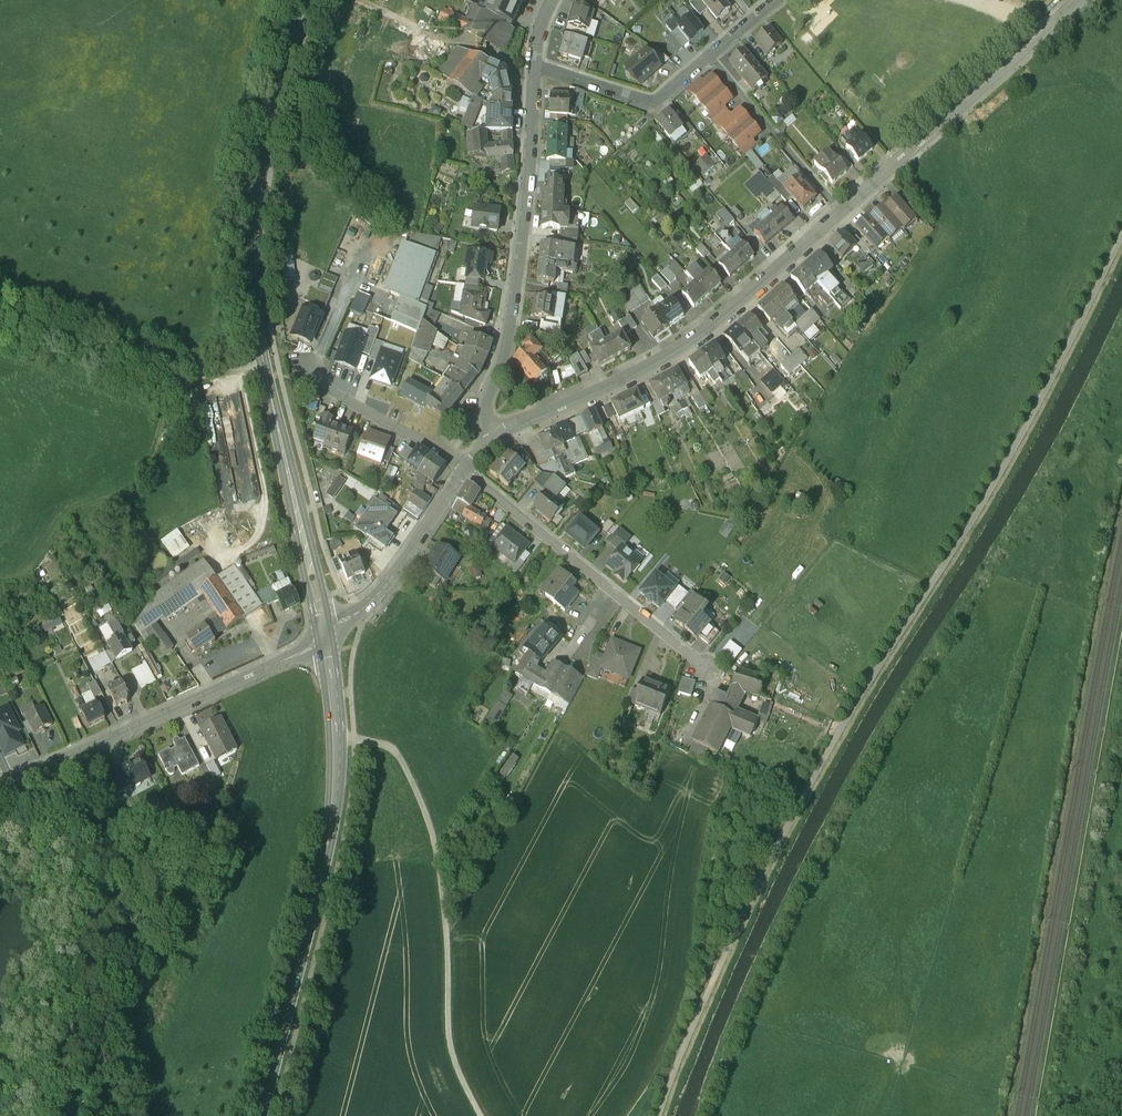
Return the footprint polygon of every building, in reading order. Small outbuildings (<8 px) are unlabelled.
[(484,10),(508,21),(512,23),(522,0),(489,0),(484,10)] [(701,0),(693,0),(689,3),(700,16),(708,9),(701,0)] [(708,9),(716,19),(730,8),(724,1),(724,0),(701,0),(708,9)] [(574,5),(572,12),(570,12),(567,22),(578,25),(587,27),(589,20),(592,9),(581,6),(582,4),(579,3),(578,5),(573,4),(572,4),(574,5)] [(484,10),(472,5),(465,19),(466,20),(462,30),(496,46),(497,44),(507,24),(508,21),(484,10)] [(465,19),(443,9),(438,19),(462,30),(466,20),(465,19)] [(675,16),(666,24),(672,32),(677,28),(688,41),(689,42),(702,30),(690,16),(682,23),(675,16)] [(595,22),(589,20),(587,27),(593,29),(595,22)] [(578,25),(567,22),(565,28),(569,29),(576,31),(578,25)] [(514,27),(507,24),(497,44),(504,48),(514,27)] [(688,41),(677,28),(672,32),(683,45),(688,41)] [(576,31),(569,29),(568,36),(583,40),(585,34),(576,31)] [(769,29),(754,41),(767,56),(781,44),(769,29)] [(683,45),(672,32),(668,36),(679,49),(683,45)] [(568,36),(565,35),(560,54),(580,60),(582,54),(586,41),(583,40),(568,36)] [(586,41),(582,54),(588,55),(592,43),(586,41)] [(490,62),(459,46),(438,71),(462,88),(469,93),(472,88),(475,84),(480,78),(482,79),(490,62)] [(667,52),(659,46),(657,50),(665,55),(667,52)] [(657,50),(655,48),(653,50),(649,54),(659,66),(669,58),(665,55),(657,50)] [(743,49),(729,61),(752,90),(767,78),(743,49)] [(646,50),(628,65),(642,81),(642,80),(646,77),(647,77),(646,76),(658,66),(659,67),(659,66),(649,54),(646,50)] [(505,68),(490,62),(482,79),(489,81),(492,96),(511,92),(506,74),(507,74),(505,68)] [(731,99),(712,75),(703,83),(703,84),(692,93),(710,115),(721,105),(722,106),(731,99)] [(698,78),(685,88),(691,94),(692,93),(703,84),(703,83),(698,78)] [(472,88),(469,93),(473,95),(476,96),(481,88),(475,84),(472,88)] [(569,84),(568,92),(568,96),(570,96),(569,105),(572,106),(572,104),(575,104),(577,87),(569,84)] [(584,90),(577,87),(575,104),(576,104),(582,105),(584,90)] [(469,103),(473,95),(469,93),(462,88),(459,99),(469,103)] [(492,96),(481,88),(476,96),(482,100),(488,103),(492,96)] [(568,92),(550,91),(549,113),(556,113),(567,114),(569,114),(569,105),(570,96),(568,96),(568,92)] [(511,92),(492,96),(489,103),(499,109),(512,109),(512,96),(511,92)] [(469,103),(465,114),(475,117),(482,100),(476,96),(473,95),(469,103)] [(489,103),(488,103),(488,114),(500,115),(512,116),(512,109),(499,109),(489,103)] [(710,115),(709,116),(714,122),(727,112),(722,106),(721,105),(710,115)] [(740,109),(731,117),(732,117),(721,127),(739,148),(750,139),(751,140),(759,132),(740,109)] [(682,128),(668,110),(656,120),(670,138),(671,137),(682,128)] [(727,112),(714,122),(719,128),(721,127),(732,117),(731,117),(727,112)] [(475,117),(465,114),(461,124),(471,127),(475,117)] [(500,115),(488,114),(487,117),(487,129),(501,129),(512,130),(512,116),(500,115)] [(558,126),(548,126),(546,159),(549,159),(565,160),(567,124),(558,123),(558,126)] [(682,128),(671,137),(674,141),(685,132),(682,128)] [(512,143),(512,130),(501,129),(501,144),(512,143)] [(485,130),(473,131),(475,153),(487,155),(486,145),(485,130)] [(853,142),(846,148),(849,152),(846,154),(851,159),(854,157),(858,162),(872,150),(864,141),(860,136),(854,130),(848,135),(853,142)] [(846,134),(843,137),(844,138),(839,142),(845,149),(846,148),(853,142),(848,135),(846,134)] [(878,146),(870,136),(864,141),(872,150),(875,148),(878,146)] [(739,148),(737,150),(742,156),(755,145),(751,140),(750,139),(739,148)] [(501,144),(486,145),(487,155),(487,157),(496,157),(513,156),(512,143),(501,144)] [(835,156),(829,148),(826,150),(828,152),(833,158),(835,156)] [(828,152),(814,164),(823,174),(820,176),(825,182),(826,181),(828,179),(832,184),(846,172),(838,163),(834,158),(834,159),(833,158),(828,152)] [(513,156),(496,157),(496,160),(498,162),(501,162),(502,170),(514,169),(513,156)] [(707,157),(697,165),(704,174),(713,165),(707,157)] [(764,158),(757,164),(760,169),(768,163),(764,158)] [(844,158),(838,163),(846,172),(852,167),(844,158)] [(565,160),(549,159),(549,168),(572,168),(572,160),(565,160)] [(794,166),(791,169),(798,177),(802,174),(794,166)] [(760,172),(750,180),(758,189),(767,181),(760,172)] [(786,190),(785,190),(791,197),(794,194),(793,192),(799,187),(801,189),(804,186),(805,186),(799,179),(786,190)] [(564,182),(549,181),(548,191),(563,191),(564,182)] [(767,181),(758,189),(762,193),(771,185),(767,181)] [(786,190),(780,183),(774,188),(780,196),(785,202),(791,197),(785,190),(786,190)] [(774,188),(771,185),(762,193),(768,201),(766,202),(769,204),(770,203),(771,204),(780,196),(774,188)] [(799,187),(793,192),(794,194),(791,197),(804,212),(811,206),(810,204),(815,199),(805,186),(804,186),(801,189),(799,187)] [(548,191),(543,190),(543,210),(562,211),(563,191),(548,191)] [(904,208),(895,199),(884,209),(902,230),(904,232),(915,222),(915,221),(904,208)] [(920,217),(909,204),(904,208),(915,221),(920,217)] [(500,210),(475,207),(474,212),(473,214),(472,217),(472,219),(473,222),(472,227),(497,231),(500,210)] [(884,209),(883,207),(869,219),(888,240),(889,242),(902,230),(884,209)] [(782,209),(778,213),(775,209),(765,217),(779,234),(793,222),(782,209)] [(562,211),(543,210),(542,228),(561,229),(578,229),(580,212),(562,211)] [(765,217),(763,215),(759,218),(764,224),(754,233),(764,246),(779,234),(765,217)] [(869,219),(868,217),(856,228),(864,237),(874,248),(876,250),(888,240),(869,219)] [(578,229),(561,229),(560,237),(577,239),(578,229)] [(727,237),(721,231),(716,236),(721,242),(727,237)] [(851,242),(843,233),(829,246),(841,260),(856,247),(851,242)] [(716,236),(710,241),(715,247),(721,242),(716,236)] [(577,239),(560,237),(559,245),(571,246),(571,247),(575,248),(576,248),(577,239)] [(727,237),(721,242),(727,249),(734,243),(728,237),(727,237)] [(860,242),(856,237),(851,242),(856,247),(858,250),(860,252),(865,248),(860,242)] [(874,248),(864,237),(860,242),(865,248),(869,252),(874,248)] [(734,243),(727,249),(731,253),(742,266),(754,255),(742,243),(738,239),(734,243)] [(459,242),(451,241),(446,254),(454,256),(459,242)] [(559,245),(541,243),(539,261),(570,264),(574,264),(575,248),(571,247),(571,246),(559,245)] [(710,252),(702,243),(696,248),(704,258),(710,252)] [(436,255),(409,245),(391,294),(400,298),(401,297),(418,305),(436,255)] [(858,250),(850,258),(864,274),(869,270),(873,267),(860,252),(858,250)] [(728,255),(725,251),(716,259),(719,263),(718,264),(729,277),(742,266),(731,253),(728,255)] [(492,256),(465,253),(463,267),(467,271),(466,280),(482,282),(484,282),(489,277),(485,272),(486,266),(490,266),(492,256)] [(832,271),(818,255),(803,269),(817,284),(826,276),(832,271)] [(284,258),(287,277),(297,276),(294,256),(284,258)] [(684,270),(674,259),(666,266),(676,277),(684,270)] [(570,264),(539,261),(537,281),(544,282),(544,285),(548,286),(549,282),(553,283),(554,282),(555,269),(575,271),(575,265),(570,264)] [(704,275),(695,264),(686,272),(690,277),(695,283),(707,296),(721,284),(709,270),(704,275)] [(676,277),(666,266),(660,272),(670,282),(676,277)] [(803,269),(791,279),(805,295),(808,292),(817,284),(803,269)] [(869,270),(864,274),(868,278),(873,274),(869,270)] [(325,272),(320,284),(332,289),(337,277),(325,272)] [(666,285),(656,274),(651,279),(658,286),(651,291),(655,297),(664,291),(661,289),(666,285)] [(832,283),(826,276),(817,284),(824,291),(829,297),(838,289),(832,283)] [(695,283),(690,277),(686,281),(691,286),(695,283)] [(482,282),(466,280),(465,286),(478,288),(481,288),(482,282)] [(567,284),(554,282),(553,283),(552,293),(566,296),(567,284)] [(691,286),(682,294),(694,308),(707,296),(695,283),(691,286)] [(838,289),(829,297),(832,301),(834,303),(844,294),(833,283),(832,283),(838,289)] [(817,284),(808,292),(815,300),(819,296),(824,291),(817,284)] [(331,295),(311,286),(305,300),(325,308),(331,295)] [(465,286),(464,286),(463,292),(477,294),(478,288),(465,286)] [(637,286),(630,291),(632,293),(620,300),(627,312),(640,304),(639,302),(645,297),(637,286)] [(796,301),(783,287),(770,298),(783,312),(796,301)] [(655,297),(651,291),(646,294),(657,310),(661,306),(655,297)] [(824,291),(819,296),(824,301),(829,297),(824,291)] [(477,294),(463,292),(462,304),(463,304),(462,316),(464,317),(485,325),(489,315),(483,312),(485,295),(477,294)] [(555,299),(535,296),(532,316),(552,319),(553,311),(555,299)] [(418,305),(401,297),(400,298),(391,322),(417,334),(422,322),(427,309),(418,305)] [(683,316),(669,297),(664,301),(666,303),(661,306),(657,310),(668,326),(683,316)] [(829,297),(824,301),(828,305),(832,301),(829,297)] [(783,312),(770,298),(758,309),(770,323),(774,320),(783,312)] [(462,304),(453,303),(451,312),(452,312),(450,318),(460,322),(464,317),(462,316),(463,304),(462,304)] [(808,307),(792,322),(797,328),(800,331),(816,316),(808,307)] [(322,315),(307,309),(302,319),(299,318),(295,327),(298,328),(295,336),(310,342),(322,315)] [(427,309),(422,322),(432,329),(440,314),(427,309)] [(657,310),(641,321),(653,338),(669,327),(668,326),(657,310)] [(783,312),(774,320),(788,336),(797,328),(792,322),(783,312)] [(750,316),(736,327),(750,341),(757,335),(762,330),(750,316)] [(563,321),(541,318),(539,329),(561,332),(563,321)] [(632,318),(626,322),(632,331),(638,327),(632,318)] [(432,329),(422,322),(417,334),(411,351),(427,355),(429,346),(436,332),(432,329)] [(626,322),(621,325),(627,334),(632,331),(626,322)] [(750,341),(736,327),(725,337),(748,363),(760,353),(750,341)] [(365,339),(366,340),(361,354),(370,357),(375,341),(379,331),(370,328),(365,339)] [(543,331),(531,328),(530,334),(542,337),(543,331)] [(609,341),(606,334),(605,334),(602,329),(600,331),(606,342),(609,341)] [(609,341),(606,342),(614,357),(630,349),(626,341),(629,340),(627,337),(624,338),(622,334),(619,329),(613,333),(616,337),(609,341)] [(588,336),(592,342),(588,344),(594,355),(591,356),(593,360),(595,358),(600,366),(614,357),(606,342),(600,331),(599,330),(588,336)] [(365,339),(346,332),(335,362),(355,369),(361,354),(366,340),(365,339)] [(757,335),(750,341),(760,353),(767,346),(757,335)] [(491,342),(470,336),(466,349),(487,356),(491,342)] [(530,339),(522,347),(524,349),(512,360),(526,376),(523,378),(527,382),(529,380),(533,384),(537,380),(540,383),(546,377),(544,375),(548,371),(544,366),(535,357),(541,351),(530,339)] [(375,341),(370,357),(369,359),(377,363),(382,351),(383,351),(385,345),(375,341)] [(714,345),(701,354),(712,369),(718,364),(724,360),(721,355),(724,354),(722,351),(719,353),(714,345)] [(466,349),(458,347),(455,356),(461,359),(466,349)] [(799,348),(791,355),(800,364),(807,358),(799,348)] [(487,356),(466,349),(461,359),(456,371),(460,375),(472,384),(478,376),(487,356)] [(383,351),(382,351),(377,363),(371,380),(391,387),(402,358),(383,351)] [(427,355),(411,351),(408,360),(420,366),(427,355)] [(550,361),(541,351),(535,357),(544,366),(550,361)] [(584,351),(577,355),(584,366),(590,362),(584,351)] [(712,369),(701,354),(689,363),(694,370),(692,371),(694,375),(696,373),(700,378),(708,373),(712,370),(712,369)] [(584,366),(577,355),(570,359),(577,378),(588,372),(584,366)] [(791,355),(781,364),(789,373),(800,364),(791,355)] [(832,357),(827,361),(837,372),(840,367),(832,357)] [(718,364),(712,369),(712,370),(716,376),(723,371),(718,364)] [(456,371),(452,368),(443,379),(445,381),(454,388),(464,395),(472,384),(460,375),(456,371)] [(686,387),(677,370),(663,378),(673,395),(680,391),(681,394),(687,391),(686,388),(686,387)] [(712,370),(708,373),(714,383),(716,382),(719,380),(716,376),(712,370)] [(728,379),(722,383),(725,388),(745,375),(742,370),(728,379)] [(723,371),(716,376),(719,380),(722,383),(728,379),(723,371)] [(773,371),(761,381),(772,393),(783,383),(773,371)] [(663,378),(649,385),(659,403),(660,402),(662,405),(669,401),(667,398),(673,395),(663,378)] [(722,383),(719,380),(716,382),(722,390),(725,388),(722,383)] [(433,397),(425,407),(444,420),(464,395),(454,388),(445,381),(433,397)] [(409,382),(401,396),(424,408),(425,407),(433,397),(430,394),(429,395),(409,382)] [(321,395),(303,389),(302,395),(319,401),(321,395)] [(707,389),(699,394),(706,405),(714,400),(707,389)] [(644,409),(636,393),(624,398),(631,415),(639,411),(644,409)] [(706,405),(699,394),(693,398),(700,409),(706,405)] [(624,398),(612,404),(619,420),(624,418),(631,415),(624,398)] [(684,401),(678,404),(682,411),(687,408),(684,401)] [(666,413),(662,405),(660,402),(659,403),(652,407),(658,417),(666,413)] [(678,404),(672,408),(676,414),(682,411),(678,404)] [(614,417),(609,405),(603,408),(608,419),(614,417)] [(326,408),(320,406),(316,417),(321,419),(323,415),(326,408)] [(607,419),(603,408),(597,411),(602,421),(607,419)] [(595,412),(581,419),(588,436),(597,432),(603,429),(595,412)] [(334,420),(323,415),(321,419),(314,439),(325,443),(332,425),(334,420)] [(353,433),(332,425),(325,443),(324,446),(345,454),(353,433)] [(568,425),(555,430),(563,447),(569,444),(575,441),(568,425)] [(555,430),(538,439),(540,445),(547,459),(549,458),(548,455),(563,448),(563,447),(555,430)] [(597,432),(588,436),(597,455),(612,449),(608,439),(602,442),(597,432)] [(389,441),(367,433),(358,457),(379,465),(386,448),(389,441)] [(418,447),(398,440),(393,454),(407,464),(418,447)] [(569,444),(563,447),(563,448),(566,453),(570,462),(576,459),(569,444)] [(540,445),(531,449),(538,466),(549,461),(547,459),(540,445)] [(430,456),(418,447),(407,464),(408,465),(416,470),(419,472),(430,456)] [(394,450),(386,448),(381,461),(388,464),(394,450)] [(563,448),(548,455),(549,458),(547,459),(549,461),(554,459),(566,453),(563,448)] [(531,460),(521,449),(513,459),(524,468),(531,460)] [(566,453),(554,459),(555,462),(558,461),(565,477),(575,473),(570,462),(566,453)] [(430,456),(419,472),(433,483),(445,467),(430,456)] [(510,463),(505,459),(499,466),(496,464),(490,473),(508,487),(524,468),(513,459),(510,463)] [(416,470),(408,465),(406,480),(412,485),(414,483),(416,470)] [(253,496),(250,466),(234,468),(237,498),(253,496)] [(554,475),(541,473),(534,482),(543,489),(554,475)] [(338,475),(325,493),(333,498),(344,481),(338,475)] [(554,475),(543,489),(546,491),(554,498),(565,485),(554,475)] [(468,484),(457,501),(468,507),(470,508),(479,492),(468,484)] [(416,491),(409,501),(424,511),(430,501),(416,491)] [(546,491),(533,507),(551,522),(564,506),(554,498),(546,491)] [(377,501),(361,523),(370,530),(367,535),(384,548),(392,536),(385,531),(397,515),(377,501)] [(424,511),(409,501),(402,510),(417,521),(424,511)] [(468,507),(457,501),(452,509),(463,516),(468,507)] [(487,518),(470,508),(468,507),(463,516),(480,526),(481,527),(487,518)] [(599,532),(580,517),(566,534),(584,549),(599,532)] [(492,522),(487,518),(481,527),(480,526),(479,529),(486,533),(492,522)] [(607,522),(599,532),(604,536),(612,526),(607,522)] [(370,530),(361,523),(357,528),(367,535),(370,530)] [(174,557),(190,545),(176,527),(161,538),(174,557)] [(528,545),(507,528),(492,546),(514,563),(514,564),(518,559),(528,545)] [(619,529),(609,541),(620,550),(623,547),(630,538),(619,529)] [(242,556),(243,560),(274,549),(273,545),(242,556)] [(436,555),(426,570),(427,571),(440,579),(445,582),(459,559),(438,546),(433,554),(436,555)] [(620,550),(607,565),(617,574),(616,575),(623,581),(624,579),(626,580),(639,565),(632,559),(634,556),(632,554),(623,547),(620,550)] [(644,557),(637,551),(634,551),(632,554),(634,556),(632,559),(639,565),(641,562),(641,561),(644,557)] [(357,553),(339,560),(343,571),(348,581),(365,573),(357,553)] [(339,560),(338,557),(331,560),(337,573),(343,571),(339,560)] [(129,612),(141,630),(146,627),(162,650),(173,643),(159,622),(203,593),(200,589),(217,577),(206,561),(204,558),(151,593),(153,596),(129,612)] [(518,559),(514,564),(514,563),(509,569),(515,574),(524,564),(518,559)] [(262,605),(234,565),(217,577),(244,617),(262,605)] [(281,569),(269,575),(273,585),(285,579),(281,569)] [(577,584),(559,569),(546,585),(551,589),(545,596),(565,612),(579,594),(573,589),(577,584)] [(440,579),(427,571),(422,580),(435,588),(440,579)] [(674,590),(674,589),(655,574),(640,593),(647,599),(646,600),(651,604),(652,603),(659,608),(665,601),(674,590)] [(244,617),(217,577),(200,589),(203,593),(219,617),(226,627),(228,629),(244,617)] [(273,585),(272,585),(275,594),(292,586),(288,578),(285,579),(273,585)] [(676,610),(682,602),(688,594),(677,585),(674,589),(674,590),(665,601),(676,610)] [(270,586),(257,591),(267,605),(278,600),(275,595),(273,596),(270,586)] [(292,586),(275,594),(278,600),(283,611),(300,604),(292,586)] [(688,594),(682,602),(687,607),(694,598),(695,599),(697,596),(691,591),(688,594)] [(687,607),(676,621),(683,627),(684,626),(697,638),(696,638),(697,639),(699,637),(709,624),(700,617),(707,608),(695,599),(694,598),(687,607)] [(65,624),(61,617),(44,624),(48,632),(65,624)] [(219,617),(206,626),(213,636),(226,627),(219,617)] [(100,629),(111,648),(117,657),(132,649),(129,643),(135,640),(132,634),(126,637),(116,620),(100,629)] [(204,623),(185,637),(188,641),(193,648),(197,653),(215,639),(213,636),(206,626),(204,623)] [(546,623),(524,649),(529,653),(541,659),(541,660),(542,660),(531,651),(539,641),(549,650),(554,645),(545,637),(552,629),(546,623)] [(709,624),(699,637),(709,645),(719,633),(709,624)] [(561,636),(552,629),(545,637),(554,645),(561,636)] [(640,651),(612,640),(605,657),(601,667),(602,667),(628,678),(640,651)] [(549,650),(539,641),(531,651),(542,660),(549,650)] [(137,644),(146,661),(154,675),(162,671),(149,647),(146,649),(142,642),(137,644)] [(730,642),(720,655),(731,663),(741,651),(730,642)] [(111,660),(117,657),(111,648),(106,651),(111,660)] [(100,651),(88,657),(94,669),(110,660),(104,649),(100,651)] [(541,659),(529,653),(521,666),(516,673),(540,689),(550,695),(559,679),(564,668),(553,662),(546,674),(536,669),(541,660),(541,659)] [(596,653),(585,674),(597,679),(602,667),(601,667),(605,657),(596,653)] [(146,661),(132,668),(142,686),(155,678),(154,675),(146,661)] [(780,672),(762,667),(760,677),(764,678),(759,696),(767,699),(772,700),(780,672)] [(564,668),(559,679),(550,695),(563,701),(568,692),(577,675),(564,668)] [(760,677),(737,670),(732,689),(743,692),(759,696),(764,678),(760,677)] [(15,673),(1,680),(5,686),(18,679),(15,673)] [(577,675),(568,692),(574,695),(583,678),(577,675)] [(94,678),(87,682),(94,696),(101,692),(94,678)] [(115,682),(111,680),(109,685),(107,686),(115,702),(122,699),(127,701),(128,696),(130,695),(121,678),(115,682)] [(671,690),(642,678),(637,690),(638,691),(633,704),(650,711),(648,717),(658,721),(671,690)] [(695,682),(682,678),(678,693),(691,696),(695,682)] [(632,688),(626,701),(633,704),(638,691),(637,690),(632,688)] [(728,697),(716,691),(709,705),(712,706),(693,742),(707,749),(717,754),(718,751),(730,729),(740,733),(749,738),(757,722),(733,710),(743,692),(732,689),(731,689),(728,697)] [(94,702),(89,692),(89,691),(82,694),(88,705),(94,702)] [(506,691),(490,718),(497,721),(512,695),(506,691)] [(82,694),(75,697),(81,708),(88,705),(82,694)] [(88,705),(81,708),(88,724),(104,716),(97,701),(94,702),(88,705)] [(7,705),(0,709),(0,741),(6,753),(23,744),(14,727),(17,726),(7,705)] [(42,706),(25,714),(34,732),(51,724),(42,706)] [(769,711),(764,710),(760,719),(760,723),(763,725),(769,711)] [(74,713),(67,717),(73,730),(81,726),(74,713)] [(221,718),(201,728),(199,725),(198,726),(215,759),(216,759),(215,756),(235,746),(236,748),(237,748),(221,715),(219,715),(221,718)] [(788,730),(805,736),(808,727),(791,721),(788,730)] [(730,729),(718,751),(728,756),(740,733),(730,729)] [(170,748),(169,747),(158,752),(165,766),(164,767),(165,768),(166,768),(168,771),(169,772),(170,772),(171,772),(173,772),(174,771),(174,769),(174,768),(173,766),(177,764),(182,773),(199,764),(185,736),(180,739),(179,737),(177,736),(175,736),(174,738),(173,739),(173,741),(176,746),(170,748)] [(707,749),(693,742),(688,752),(702,760),(707,749)] [(141,759),(131,764),(130,762),(122,766),(125,771),(132,784),(149,776),(141,759)] [(220,773),(213,760),(206,764),(207,766),(212,776),(213,777),(220,773)] [(212,776),(207,766),(200,769),(205,779),(212,776)] [(125,771),(113,776),(114,793),(132,784),(125,771)]
